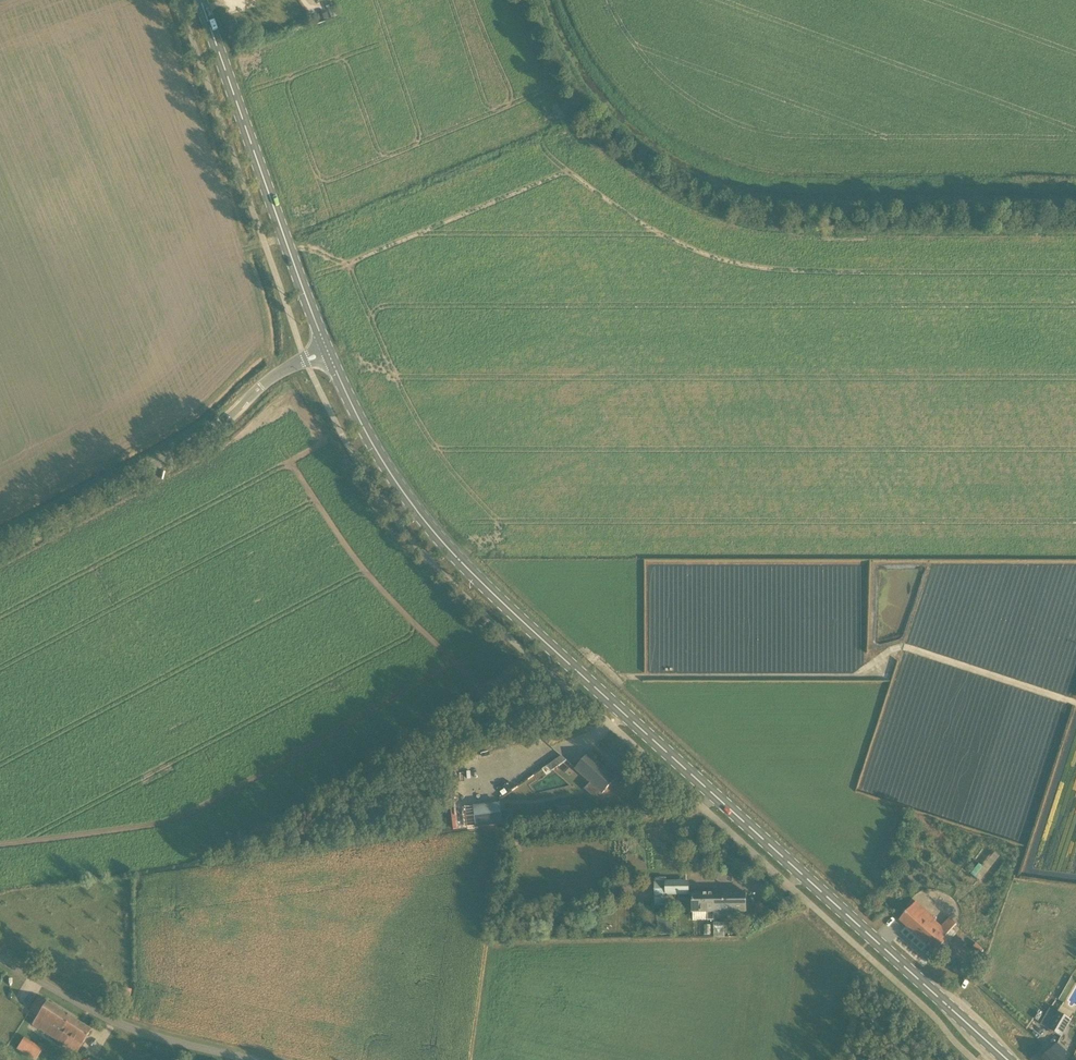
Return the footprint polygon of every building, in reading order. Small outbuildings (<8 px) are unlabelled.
[(591,781),(603,793),(615,779),(594,760),(596,758),(591,753),(576,770),(590,783),(591,781)] [(554,761),(558,767),(567,761),(561,756),(554,761)] [(474,828),(501,825),(499,803),(472,807),(474,828)] [(981,864),(972,873),(980,880),(1001,857),(996,853),(983,866),(981,864)] [(655,907),(670,906),(669,896),(688,896),(688,882),(654,883),(655,907)] [(714,922),(713,893),(693,894),(693,920),(708,920),(708,921),(714,921),(714,922)] [(714,922),(725,922),(725,917),(736,916),(736,912),(746,912),(745,893),(713,893),(714,922)] [(936,954),(948,941),(932,927),(937,921),(916,902),(899,921),(936,954)] [(715,924),(717,934),(724,933),(723,923),(715,924)] [(81,1046),(91,1031),(38,998),(29,1012),(37,1017),(36,1018),(54,1029),(49,1036),(63,1045),(68,1038),(81,1046)] [(1071,1020),(1067,1019),(1060,1014),(1056,1012),(1047,1029),(1061,1037),(1071,1020)] [(27,1056),(30,1058),(29,1059),(36,1059),(43,1049),(24,1038),(17,1050),(27,1056)] [(1070,1056),(1057,1045),(1043,1059),(1066,1059),(1070,1056)]
